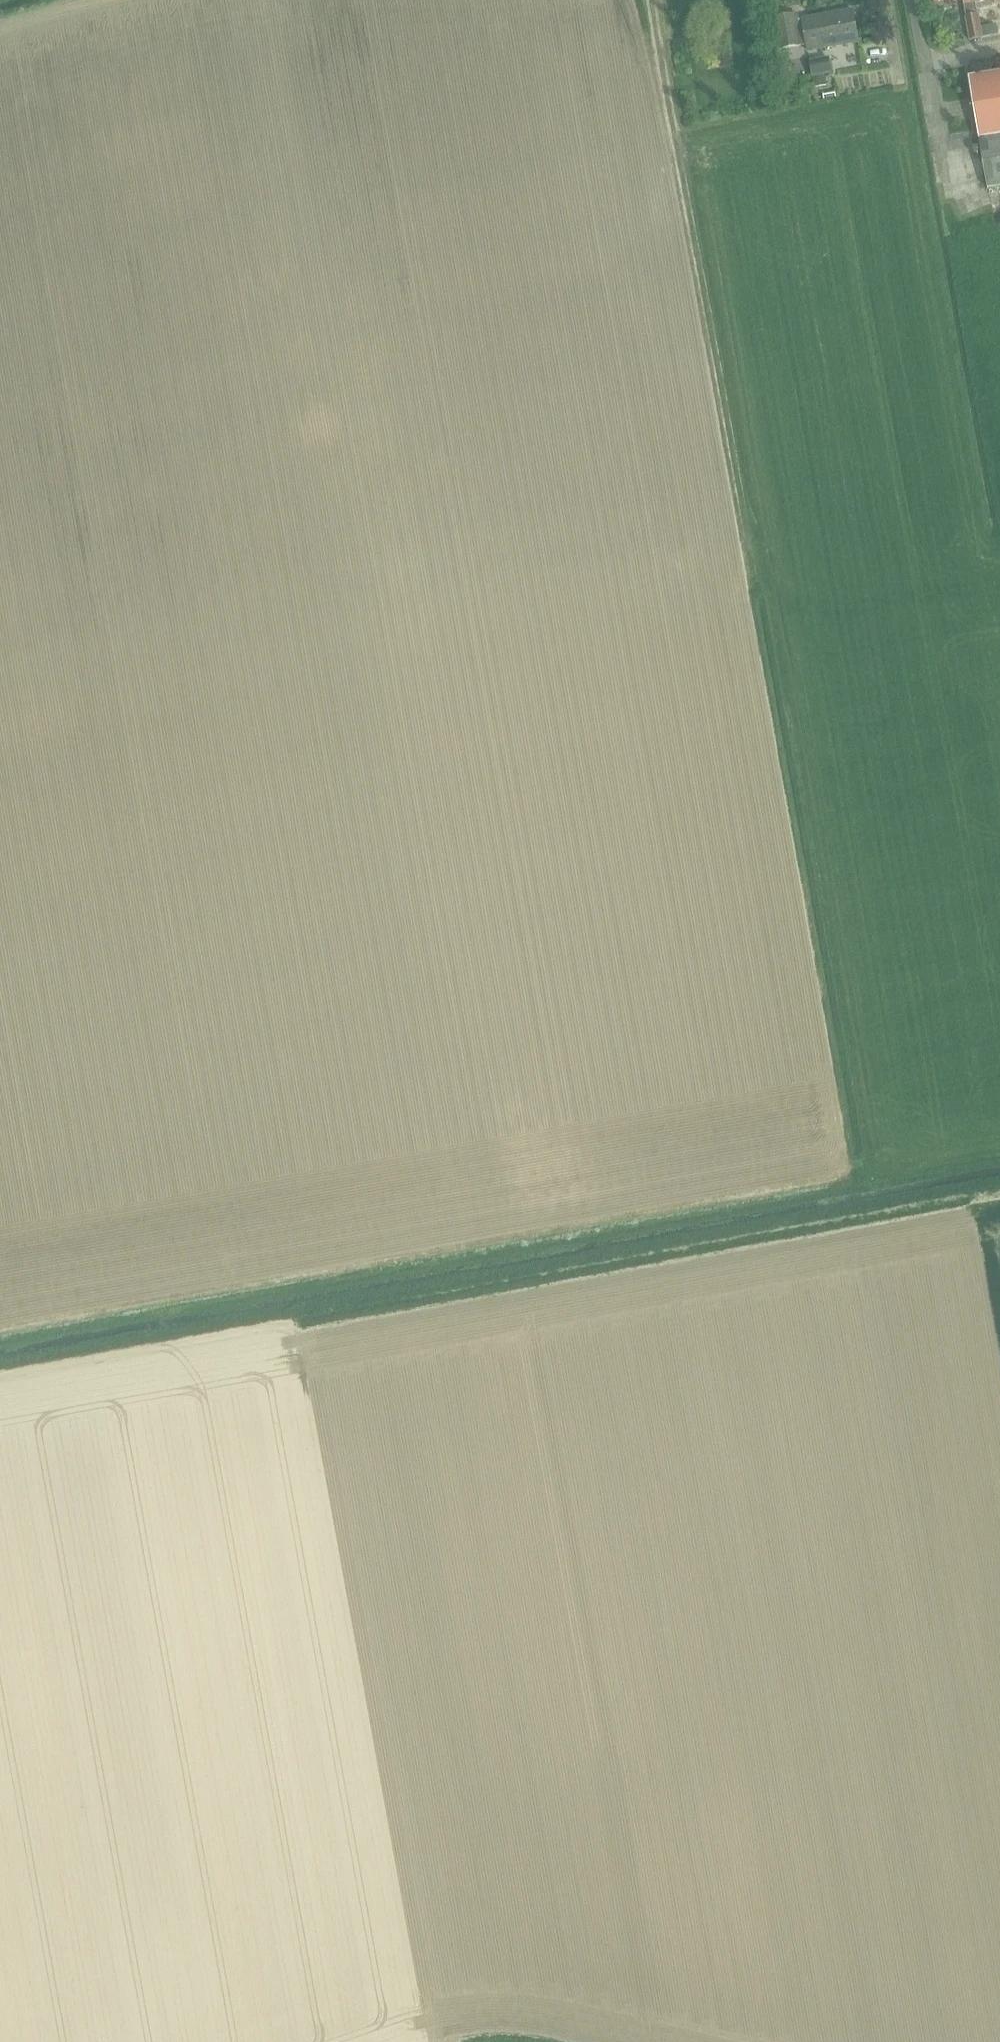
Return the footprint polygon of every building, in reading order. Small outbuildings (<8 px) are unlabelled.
[(964,5),(970,39),(983,37),(979,19),(976,3),(992,0),(963,0),(964,5)] [(777,50),(807,46),(808,52),(859,43),(853,11),(800,21),(800,16),(771,20),(777,50)] [(814,76),(832,74),(830,59),(812,62),(814,76)] [(969,77),(988,188),(999,186),(999,72),(969,77)] [(835,91),(823,93),(824,100),(836,98),(835,91)]
